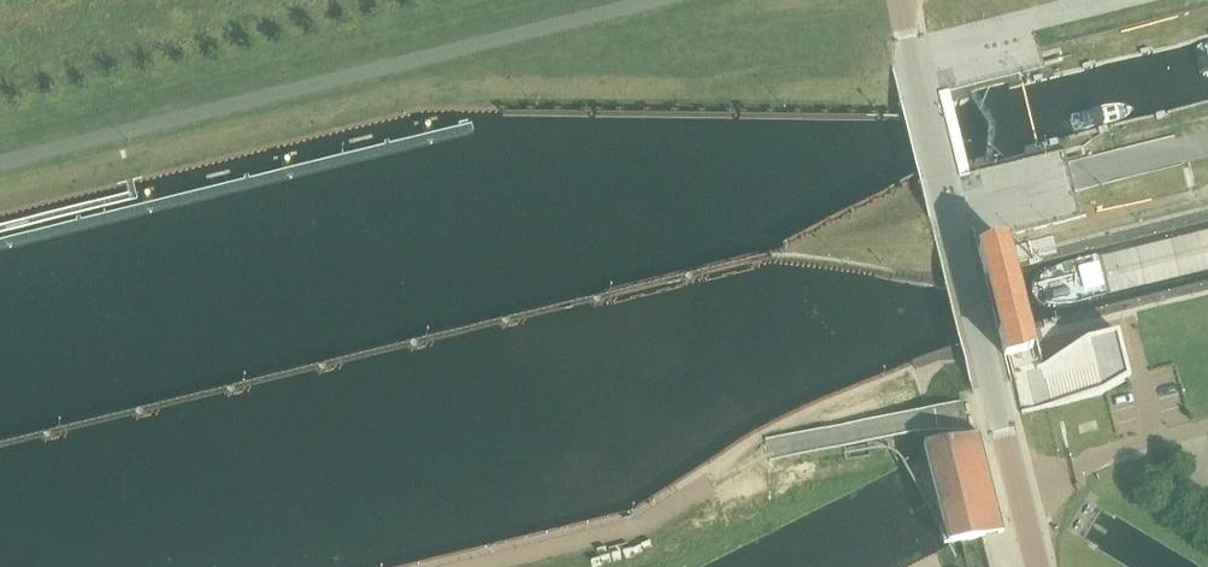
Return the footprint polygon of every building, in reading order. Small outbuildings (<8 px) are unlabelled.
[(1017,365),(1029,419),(1091,404),(1121,387),(1108,330),(1076,337),(1079,351),(1036,361),(1008,242),(979,249),(1004,356),(1029,350),(1032,361),(1017,365)] [(923,447),(948,545),(1004,531),(980,433),(923,447)]
